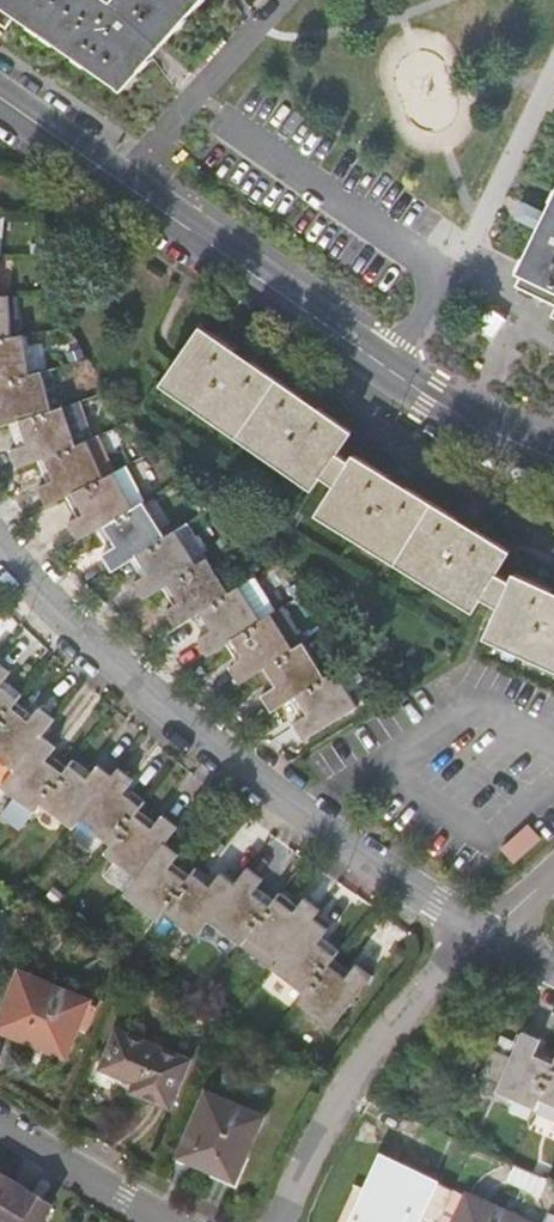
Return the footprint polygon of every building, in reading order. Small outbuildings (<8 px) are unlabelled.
[(204,0),(117,0),(115,2),(113,0),(0,0),(0,2),(125,90),(204,0)] [(521,264),(553,281),(553,196),(521,264)] [(74,445),(62,408),(50,412),(40,369),(29,372),(22,334),(13,335),(8,294),(0,295),(0,429),(7,443),(0,447),(15,467),(23,464),(36,480),(29,485),(44,505),(54,501),(67,517),(61,522),(76,539),(95,529),(107,546),(99,552),(111,570),(130,559),(140,577),(133,581),(143,599),(161,588),(171,605),(165,609),(175,626),(193,614),(204,633),(198,637),(208,654),(226,643),(237,661),(230,665),(239,681),(257,671),(269,689),(261,693),(271,709),(291,698),(301,717),(293,722),(303,737),(356,706),(348,692),(363,682),(350,660),(323,677),(281,609),(268,615),(248,582),(227,593),(206,558),(194,565),(174,532),(163,538),(143,504),(130,509),(97,437),(74,445)] [(488,340),(502,320),(485,308),(471,328),(488,340)] [(355,434),(206,331),(166,388),(314,493),(324,478),(339,489),(321,519),(475,615),(483,600),(503,610),(488,643),(553,672),(553,593),(519,577),(514,587),(498,579),(512,554),(358,458),(353,465),(341,456),(355,434)] [(81,403),(62,408),(74,445),(97,437),(81,403)] [(186,525),(174,532),(194,565),(206,558),(186,525)] [(17,760),(4,777),(35,802),(41,795),(76,822),(83,813),(116,838),(109,848),(139,871),(127,887),(158,913),(165,904),(197,930),(210,913),(242,937),(247,930),(279,954),(272,964),(304,989),(298,998),(330,1023),(370,974),(354,962),(348,970),(334,957),(340,950),(322,935),(328,927),(314,916),(319,909),(304,896),(298,903),(280,890),(274,897),(258,885),(263,877),(247,864),(235,880),(221,870),(214,878),(197,866),(190,873),(175,861),(181,853),(166,840),(179,823),(164,811),(157,819),(141,806),(148,797),(131,784),(136,777),(118,764),(113,772),(100,761),(94,768),(75,754),(67,764),(52,752),(59,742),(44,731),(57,715),(43,703),(36,711),(18,697),(24,690),(6,676),(10,670),(0,662),(0,747),(17,760)] [(528,848),(553,824),(542,811),(516,835),(528,848)] [(16,912),(0,906),(0,948),(16,912)] [(88,997),(20,968),(0,1014),(0,1025),(23,1035),(21,1040),(63,1058),(88,997)] [(165,1103),(184,1058),(113,1025),(98,1060),(133,1075),(129,1086),(165,1103)] [(503,1082),(501,1087),(499,1092),(538,1110),(542,1100),(553,1105),(553,1055),(541,1049),(545,1040),(526,1032),(514,1058),(503,1082)] [(484,1074),(503,1082),(514,1058),(495,1050),(484,1074)] [(238,1176),(265,1114),(210,1090),(183,1153),(238,1176)] [(455,1190),(384,1159),(368,1194),(356,1221),(441,1221),(455,1190)] [(48,1208),(0,1179),(0,1221),(39,1221),(48,1208)] [(368,1194),(355,1188),(340,1221),(356,1221),(368,1194)] [(464,1193),(452,1221),(531,1221),(464,1193)]
